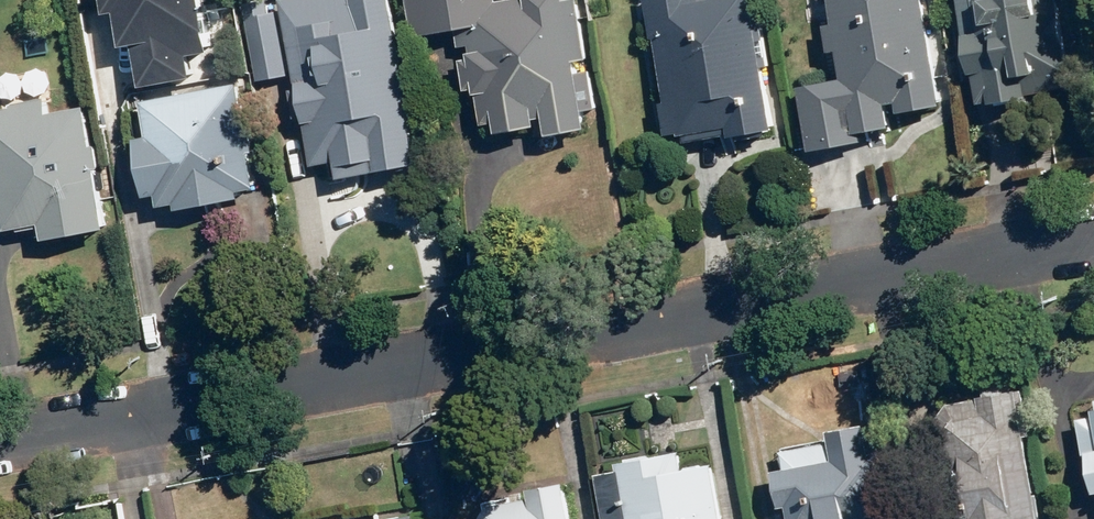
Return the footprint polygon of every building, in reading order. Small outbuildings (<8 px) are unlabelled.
[(150,83),(206,74),(203,53),(220,50),(212,0),(109,0),(112,15),(123,13),(129,47),(144,45),(150,83)] [(425,162),(402,41),(408,40),(403,10),(367,16),(371,36),(326,44),(322,23),(293,29),(292,21),(277,24),(272,0),(249,4),(263,81),(300,74),(315,151),(338,147),(341,165),(379,158),(382,170),(425,162)] [(500,1),(500,0),(412,0),(419,36),(471,27),(475,51),(472,52),(473,57),(465,58),(470,90),(478,88),(480,94),(482,94),(487,123),(500,121),(502,132),(542,125),(540,117),(548,116),(551,134),(592,127),(589,110),(601,108),(582,0),(504,0),(500,1)] [(756,0),(649,0),(655,37),(658,36),(669,100),(664,101),(670,134),(685,132),(685,134),(734,126),(735,135),(778,127),(756,0)] [(925,0),(831,0),(835,20),(827,22),(832,53),(842,51),(847,77),(804,86),(816,150),(866,140),(862,117),(890,112),(888,103),(901,100),(903,111),(945,103),(925,0)] [(1060,0),(962,0),(974,70),(957,73),(969,145),(1023,135),(1016,97),(1076,86),(1060,0)] [(50,97),(9,104),(5,79),(0,80),(0,164),(12,229),(46,223),(49,239),(111,228),(89,105),(53,111),(50,97)] [(262,187),(242,82),(145,99),(152,136),(141,138),(152,195),(162,193),(165,206),(182,203),(183,208),(247,197),(246,190),(262,187)] [(950,400),(932,426),(947,512),(956,510),(958,518),(1042,518),(1020,388),(950,400)] [(1081,418),(1088,455),(1092,454),(1093,465),(1093,415),(1081,418)] [(890,513),(892,513),(882,459),(886,458),(879,420),(831,429),(832,438),(782,447),(786,468),(776,469),(783,505),(792,503),(795,518),(891,518),(890,513)] [(687,469),(684,450),(621,462),(622,468),(600,472),(609,518),(727,518),(717,463),(687,469)] [(567,481),(533,487),(534,495),(492,503),(485,516),(485,518),(574,518),(567,481)]
